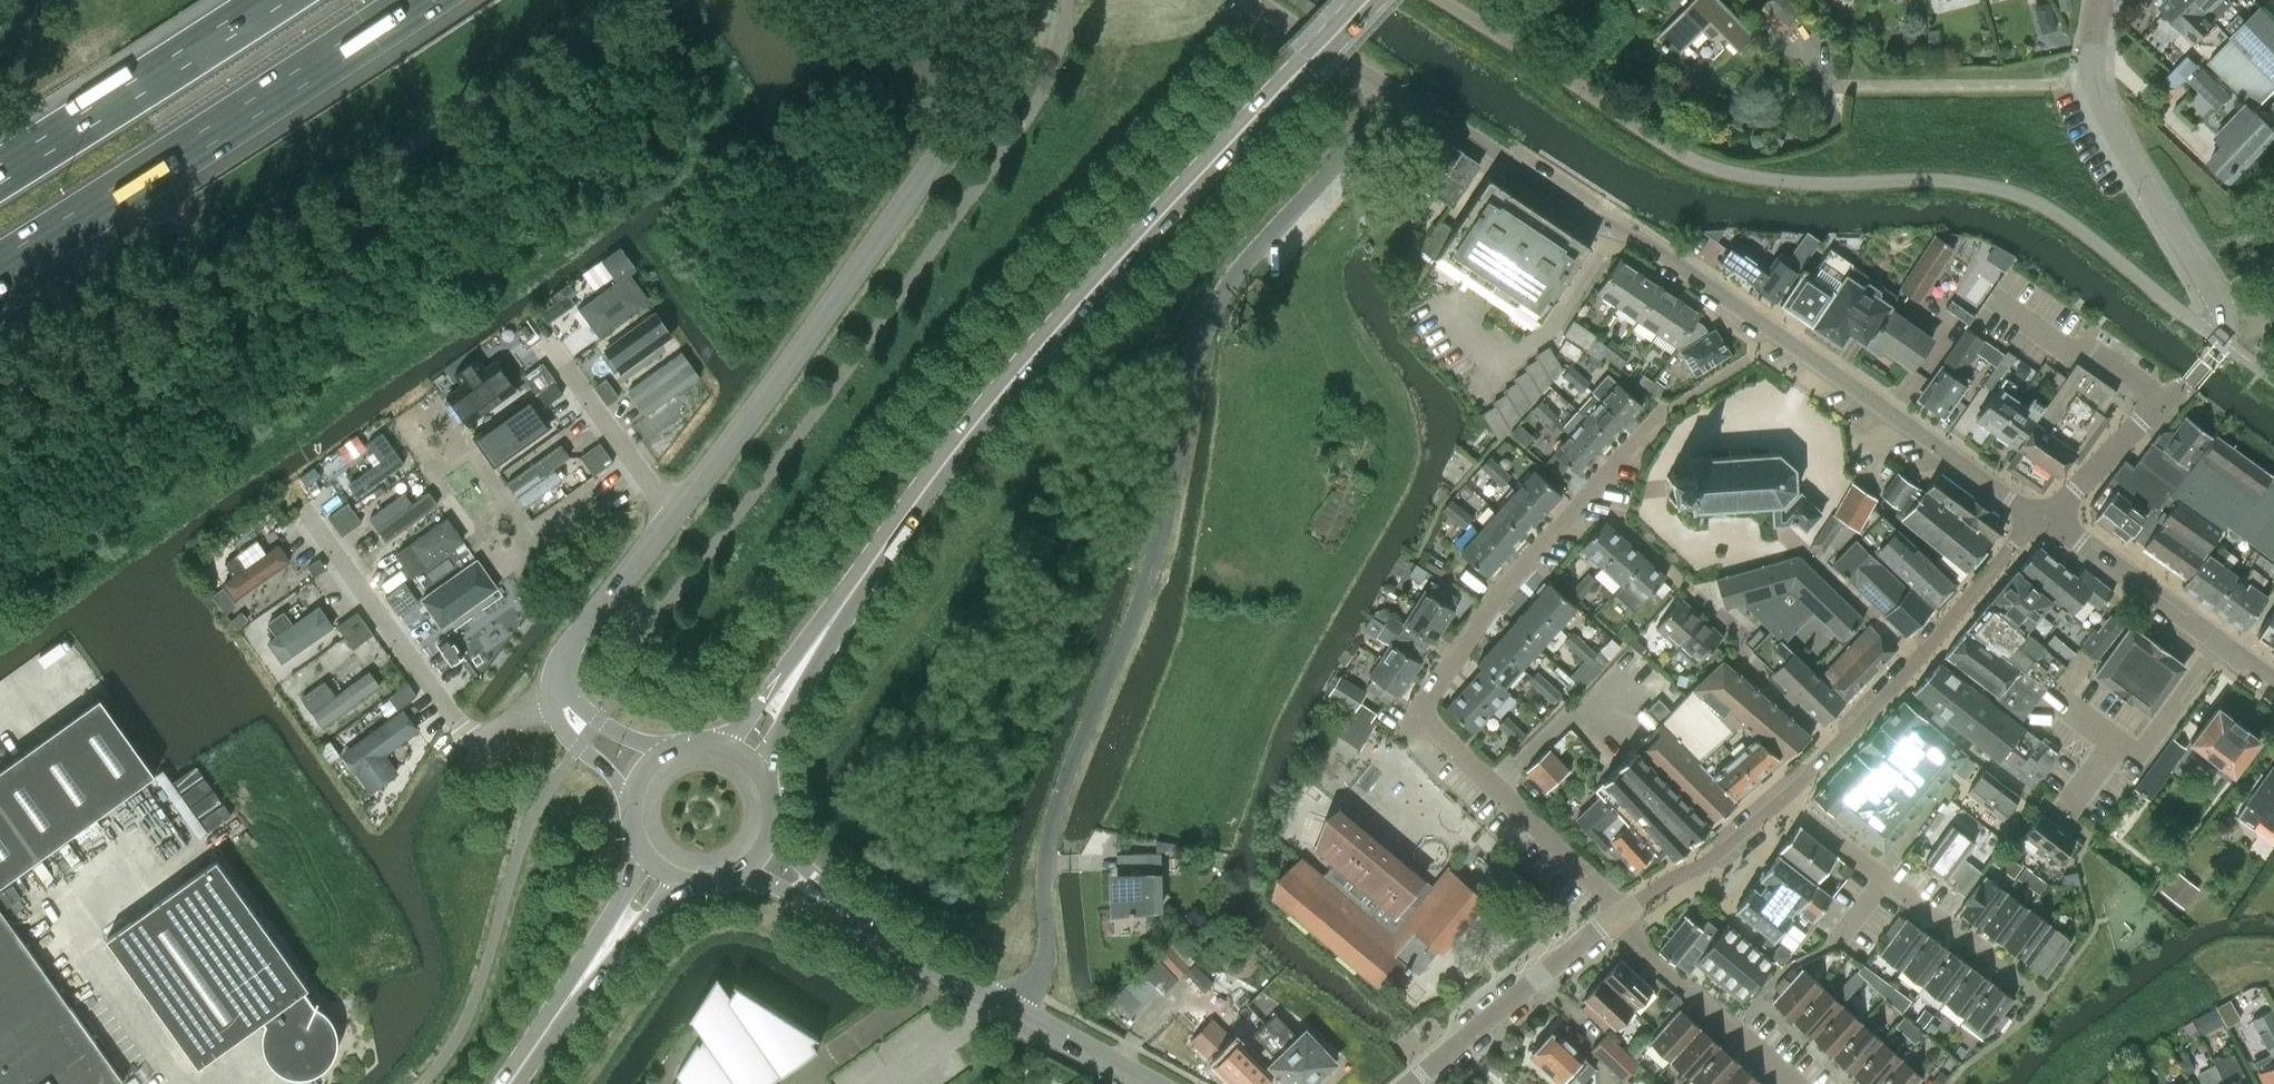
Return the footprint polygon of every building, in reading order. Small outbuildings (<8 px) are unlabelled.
[(1752,36),(1717,0),(1692,0),(1654,37),(1672,56),(1700,29),(1707,34),(1713,27),(1737,51),(1752,36)] [(1780,34),(1797,12),(1780,0),(1766,0),(1755,15),(1780,34)] [(2194,0),(2168,0),(2160,7),(2186,33),(2188,31),(2196,39),(2215,21),(2194,0)] [(2215,21),(2233,2),(2230,0),(2194,0),(2215,21)] [(2232,38),(2273,80),(2273,18),(2263,7),(2232,38)] [(2256,109),(2273,91),(2273,80),(2232,38),(2208,62),(2256,109)] [(2189,82),(2218,110),(2232,96),(2203,68),(2189,82)] [(2209,161),(2227,178),(2273,130),(2247,104),(2223,129),(2232,137),(2209,161)] [(1454,145),(1455,143),(1453,137),(1447,134),(1441,134),(1440,136),(1438,135),(1410,177),(1452,204),(1479,163),(1460,151),(1461,150),(1454,145)] [(1555,297),(1556,297),(1591,246),(1488,177),(1454,229),(1439,251),(1477,277),(1480,273),(1505,290),(1503,294),(1540,319),(1555,297)] [(1414,258),(1428,267),(1453,229),(1440,220),(1414,258)] [(1726,229),(1700,230),(1717,241),(1726,229)] [(1898,290),(1918,302),(1955,249),(1935,237),(1898,290)] [(1788,266),(1792,260),(1796,254),(1783,245),(1779,250),(1781,252),(1767,270),(1732,246),(1721,262),(1776,301),(1796,272),(1788,266)] [(615,280),(634,267),(635,266),(622,246),(602,260),(615,280)] [(1852,265),(1853,264),(1830,248),(1812,274),(1803,269),(1779,304),(1812,326),(1852,265)] [(1596,292),(1616,306),(1639,272),(1619,258),(1596,292)] [(1897,295),(1852,265),(1812,326),(1840,345),(1848,333),(1864,344),(1889,309),(1888,308),(1897,295)] [(1616,306),(1636,319),(1659,285),(1639,272),(1616,306)] [(639,310),(621,284),(578,314),(596,339),(639,310)] [(1636,319),(1656,333),(1679,299),(1659,285),(1636,319)] [(1656,333),(1678,347),(1696,319),(1700,313),(1679,299),(1656,333)] [(1951,299),(1945,307),(1968,324),(1974,315),(1951,299)] [(1864,344),(1879,355),(1883,349),(1911,368),(1932,338),(1890,309),(1889,309),(1864,344)] [(674,340),(659,319),(607,358),(622,378),(674,340)] [(1597,335),(1573,319),(1563,334),(1587,350),(1594,340),(1595,338),(1597,335)] [(1704,326),(1696,319),(1678,347),(1682,350),(1681,351),(1684,356),(1681,359),(1680,363),(1681,366),(1683,369),(1686,371),(1689,372),(1693,370),(1696,375),(1730,354),(1715,330),(1709,334),(1704,326)] [(1940,368),(1919,398),(1918,400),(1942,417),(1968,380),(1955,371),(1962,362),(1966,365),(1983,340),(1965,328),(1942,363),(1949,369),(1947,373),(1940,368)] [(1594,340),(1587,350),(1600,359),(1603,355),(1609,360),(1614,352),(1595,338),(1594,340)] [(1566,339),(1564,342),(1559,349),(1575,360),(1582,350),(1566,339)] [(1538,359),(1551,380),(1562,368),(1548,347),(1535,355),(1538,359)] [(1996,349),(1987,362),(1994,367),(2003,355),(1996,349)] [(2008,369),(2016,357),(2006,351),(1998,363),(2008,369)] [(1614,352),(1609,360),(1620,368),(1626,360),(1614,352)] [(701,379),(684,356),(633,393),(650,416),(701,379)] [(1525,367),(1527,370),(1541,391),(1551,380),(1538,359),(1525,367)] [(556,381),(542,362),(523,376),(537,395),(556,381)] [(517,389),(498,363),(447,401),(466,427),(517,389)] [(2102,411),(2116,391),(2075,363),(2065,377),(2057,389),(2016,448),(2018,451),(2007,467),(2039,490),(2051,474),(2055,477),(2069,457),(2075,461),(2108,415),(2102,411)] [(1571,367),(1563,376),(1573,384),(1581,375),(1571,367)] [(1530,403),(1541,391),(1527,370),(1514,379),(1517,382),(1530,403)] [(2047,382),(2057,389),(2065,377),(2056,371),(2047,382)] [(1635,379),(1648,389),(1654,382),(1641,372),(1635,379)] [(1627,423),(1642,405),(1607,374),(1592,391),(1594,393),(1594,394),(1627,423)] [(1581,375),(1573,384),(1582,392),(1590,383),(1581,375)] [(594,387),(607,405),(619,396),(606,378),(594,387)] [(1994,433),(2017,401),(2008,395),(2015,386),(2004,379),(1975,419),(1994,433)] [(1504,390),(1506,394),(1520,415),(1530,403),(1517,382),(1504,390)] [(1654,382),(1648,389),(1655,395),(1660,387),(1654,382)] [(1495,405),(1509,426),(1520,415),(1506,394),(1493,402),(1495,405)] [(1611,440),(1627,423),(1594,394),(1578,411),(1584,417),(1584,416),(1611,440)] [(1541,417),(1550,407),(1541,399),(1532,409),(1541,417)] [(2017,401),(1994,433),(2015,448),(2043,407),(2033,400),(2027,408),(2017,401)] [(549,429),(530,404),(476,443),(495,468),(549,429)] [(1498,437),(1499,438),(1509,426),(1495,405),(1483,413),(1498,437)] [(1541,417),(1550,426),(1559,416),(1550,407),(1541,417)] [(1611,440),(1584,416),(1584,417),(1578,411),(1562,428),(1570,435),(1571,434),(1596,457),(1611,440)] [(2151,442),(2188,470),(2213,438),(2186,417),(2168,440),(2158,433),(2151,442)] [(636,431),(650,450),(668,437),(654,418),(636,431)] [(1514,434),(1533,448),(1540,439),(1521,424),(1514,434)] [(1554,453),(1579,476),(1596,457),(1571,434),(1570,435),(1554,453)] [(383,439),(339,471),(358,496),(402,465),(383,439)] [(613,461),(599,442),(580,456),(593,475),(613,461)] [(2124,459),(2088,506),(2096,513),(2093,518),(2112,532),(2122,540),(2124,541),(2131,532),(2144,514),(2151,520),(2188,470),(2151,442),(2133,466),(2124,459)] [(571,462),(561,449),(509,486),(527,511),(565,484),(556,472),(571,462)] [(1735,509),(1752,508),(1752,512),(1755,512),(1755,508),(1772,507),(1772,511),(1773,510),(1774,525),(1787,525),(1790,521),(1795,525),(1797,523),(1806,531),(1823,513),(1798,490),(1797,468),(1780,454),(1772,454),(1772,450),(1769,451),(1770,454),(1752,455),(1752,452),(1749,452),(1749,455),(1732,456),(1732,453),(1729,453),(1729,456),(1713,457),(1713,454),(1710,453),(1710,457),(1690,458),(1690,455),(1688,455),(1689,474),(1674,475),(1674,471),(1670,471),(1671,475),(1667,476),(1667,479),(1671,479),(1672,496),(1668,496),(1668,500),(1672,499),(1672,504),(1676,504),(1676,499),(1690,499),(1691,515),(1694,515),(1693,511),(1713,511),(1713,514),(1716,514),(1716,510),(1732,509),(1732,513),(1735,513),(1735,509)] [(1480,467),(1491,477),(1501,466),(1490,456),(1480,467)] [(1511,475),(1501,466),(1491,477),(1502,486),(1511,475)] [(1516,492),(1542,516),(1561,495),(1535,471),(1516,492)] [(1949,510),(1925,491),(1915,486),(1898,474),(1882,496),(1906,514),(1902,518),(1927,539),(1926,539),(1944,554),(1939,559),(1960,579),(1991,544),(1950,509),(1949,510)] [(2002,528),(1994,522),(1997,517),(1962,492),(1937,474),(1925,491),(1949,510),(1950,509),(1991,544),(2002,528)] [(609,502),(595,482),(540,522),(555,541),(609,502)] [(1875,499),(1853,484),(1852,483),(1834,516),(1841,521),(1858,532),(1875,499)] [(419,486),(371,521),(384,540),(433,505),(419,486)] [(1516,492),(1498,512),(1524,536),(1542,516),(1516,492)] [(1443,509),(1454,519),(1464,508),(1452,498),(1443,509)] [(2143,545),(2142,546),(2187,578),(2204,553),(2219,531),(2175,500),(2143,545)] [(348,502),(328,516),(335,526),(342,535),(361,521),(354,512),(348,503),(348,502)] [(1474,517),(1464,508),(1454,519),(1464,528),(1474,517)] [(1524,536),(1498,512),(1480,532),(1505,556),(1524,536)] [(1819,557),(1841,521),(1834,516),(1832,514),(1810,548),(1819,557)] [(444,517),(394,552),(410,576),(461,540),(444,517)] [(1602,567),(1626,541),(1605,523),(1582,549),(1602,567)] [(1861,537),(1913,585),(1936,605),(1955,585),(1897,530),(1888,538),(1873,524),(1861,537)] [(1505,556),(1480,532),(1461,553),(1486,577),(1505,556)] [(2233,545),(2243,553),(2248,546),(2238,539),(2233,545)] [(1844,579),(1883,615),(1908,590),(1854,540),(1833,563),(1847,576),(1844,579)] [(1622,585),(1646,559),(1626,541),(1602,567),(1622,585)] [(2017,570),(2072,613),(2085,597),(2099,608),(2112,592),(2083,568),(2075,577),(2038,546),(2017,570)] [(2228,552),(2221,548),(2213,559),(2205,553),(2193,569),(2187,578),(2181,587),(2195,597),(2228,552)] [(280,550),(226,587),(240,607),(294,570),(280,550)] [(2210,608),(2234,574),(2228,570),(2236,558),(2228,552),(2195,597),(2210,608)] [(2263,568),(2268,561),(2259,555),(2254,562),(2263,568)] [(1795,556),(1717,580),(1726,609),(1741,605),(1743,604),(1771,631),(1769,632),(1782,644),(1812,613),(1842,641),(1863,618),(1825,580),(1822,583),(1804,565),(1795,556)] [(307,566),(314,576),(326,567),(319,558),(307,566)] [(470,559),(419,594),(445,633),(497,598),(470,559)] [(1666,577),(1646,559),(1622,585),(1642,603),(1666,577)] [(2273,574),(2273,565),(2268,561),(2263,568),(2273,575),(2273,574)] [(1415,564),(1407,577),(1420,585),(1428,572),(1415,564)] [(2226,619),(2258,574),(2251,569),(2243,580),(2234,574),(2210,608),(2226,619)] [(1579,582),(1589,592),(1598,582),(1588,573),(1579,582)] [(2038,615),(2047,623),(2059,608),(2016,573),(1992,602),(2026,631),(2038,615)] [(2267,596),(2258,591),(2266,579),(2258,574),(2226,619),(2233,624),(2242,630),(2267,596)] [(1457,599),(1433,583),(1431,581),(1424,591),(1414,608),(1444,627),(1455,610),(1451,608),(1457,599)] [(399,615),(418,601),(405,582),(385,596),(399,615)] [(1570,592),(1579,601),(1589,592),(1579,582),(1570,592)] [(1531,605),(1557,629),(1576,608),(1550,584),(1531,605)] [(1936,605),(1913,585),(1908,590),(1883,615),(1905,637),(1906,637),(1936,605)] [(1653,625),(1673,643),(1699,615),(1678,597),(1653,625)] [(2045,647),(2029,633),(2026,631),(1992,602),(1981,615),(2055,678),(2066,665),(2045,647)] [(1531,605),(1513,625),(1540,648),(1557,629),(1531,605)] [(1383,624),(1390,629),(1423,650),(1429,641),(1433,643),(1444,627),(1414,608),(1404,624),(1389,614),(1383,624)] [(2253,639),(2273,653),(2273,609),(2253,639)] [(319,610),(263,649),(278,671),(334,632),(319,610)] [(337,625),(353,648),(373,634),(364,622),(356,611),(337,625)] [(1616,633),(1625,623),(1615,614),(1606,624),(1616,633)] [(1719,633),(1699,615),(1673,643),(1694,662),(1701,653),(1707,658),(1717,647),(1712,642),(1719,633)] [(2038,678),(2049,686),(2055,678),(1981,615),(1968,630),(2036,679),(2038,678)] [(2097,657),(2109,643),(2124,625),(2111,615),(2099,631),(2094,628),(2081,644),(2097,657)] [(1421,662),(1418,659),(1423,650),(1390,629),(1383,624),(1375,637),(1389,646),(1380,660),(1410,679),(1421,662)] [(1513,625),(1495,644),(1522,668),(1540,648),(1513,625)] [(1870,626),(1869,627),(1845,652),(1869,676),(1893,650),(1870,626)] [(2148,714),(2166,690),(2183,667),(2166,654),(2168,652),(2146,636),(2145,638),(2130,627),(2095,674),(2113,687),(2111,690),(2130,703),(2131,701),(2148,714)] [(2028,712),(2049,686),(2038,678),(2036,679),(1968,630),(1946,657),(1996,694),(1990,702),(2015,721),(2023,727),(2025,724),(2021,721),(2028,712)] [(1576,652),(1585,642),(1573,631),(1564,641),(1576,652)] [(1769,632),(1750,651),(1773,673),(1767,679),(1793,703),(1797,699),(1823,724),(1843,703),(1782,644),(1769,632)] [(448,635),(437,643),(451,664),(463,656),(448,635)] [(2045,647),(2066,665),(2075,654),(2054,636),(2045,647)] [(1640,653),(1645,647),(1635,638),(1634,637),(1629,643),(1630,644),(1640,653)] [(1585,642),(1576,652),(1588,663),(1598,653),(1585,642)] [(1504,688),(1522,668),(1495,644),(1477,665),(1482,669),(1504,688)] [(1844,702),(1869,676),(1845,652),(1821,679),(1844,702)] [(1721,659),(1693,689),(1742,730),(1744,727),(1778,759),(1781,762),(1782,763),(1784,761),(1811,737),(1721,659)] [(1399,695),(1410,679),(1380,660),(1370,676),(1372,677),(1365,687),(1390,703),(1396,693),(1399,695)] [(358,663),(311,696),(320,710),(367,677),(358,663)] [(2015,721),(1990,702),(1940,665),(1915,694),(1938,713),(1933,718),(1943,727),(1947,722),(2010,771),(2031,788),(2058,754),(2023,727),(2015,721)] [(1509,692),(1504,688),(1482,669),(1465,688),(1491,712),(1509,692)] [(1540,691),(1549,681),(1537,671),(1528,680),(1540,691)] [(1355,712),(1367,694),(1339,677),(1328,695),(1355,712)] [(1549,681),(1540,691),(1553,702),(1561,692),(1549,681)] [(397,709),(416,696),(407,683),(388,697),(397,709)] [(1491,712),(1465,688),(1446,709),(1472,732),(1491,712)] [(1658,699),(1647,710),(1661,723),(1660,725),(1733,798),(1778,759),(1744,727),(1742,730),(1693,689),(1692,690),(1672,712),(1658,699)] [(155,773),(101,697),(61,726),(22,753),(0,769),(0,884),(155,773)] [(1878,729),(1945,782),(1967,757),(1938,732),(1939,731),(1931,725),(1907,706),(1901,706),(1878,729)] [(1330,729),(1360,749),(1375,726),(1345,707),(1330,729)] [(1645,707),(1635,717),(1651,733),(1660,725),(1661,723),(1647,710),(1645,707)] [(2260,740),(2217,708),(2189,743),(2233,776),(2260,740)] [(406,713),(344,758),(371,797),(400,776),(388,759),(422,734),(406,713)] [(1508,735),(1516,727),(1506,718),(1498,727),(1508,735)] [(1651,733),(1634,750),(1710,826),(1726,812),(1737,802),(1733,798),(1660,725),(1651,733)] [(1516,727),(1508,735),(1517,744),(1526,736),(1516,727)] [(1551,746),(1558,754),(1578,736),(1571,728),(1551,746)] [(1928,801),(1945,782),(1878,729),(1856,751),(1889,777),(1893,772),(1928,801)] [(2169,770),(2180,756),(2166,745),(2155,760),(2169,770)] [(1526,771),(1546,793),(1569,771),(1549,750),(1526,771)] [(1630,754),(1616,769),(1691,844),(1710,826),(1634,750),(1630,754)] [(1856,751),(1848,759),(1834,774),(1901,832),(1928,801),(1893,772),(1889,777),(1856,751)] [(2245,824),(2257,820),(2273,833),(2273,768),(2272,766),(2236,817),(2245,824)] [(1603,782),(1595,790),(1659,858),(1667,851),(1674,858),(1674,859),(1691,844),(1616,769),(1602,782),(1603,782)] [(2002,821),(2020,798),(1986,771),(1967,794),(2002,821)] [(1834,774),(1822,785),(1811,797),(1832,816),(1836,811),(1884,851),(1901,832),(1834,774)] [(1652,854),(1619,819),(1600,799),(1577,820),(1604,849),(1612,841),(1637,867),(1652,854)] [(1417,975),(1437,952),(1441,955),(1486,901),(1447,869),(1432,887),(1422,879),(1424,878),(1342,809),(1341,810),(1327,819),(1321,834),(1315,850),(1332,865),(1322,877),(1302,860),(1277,880),(1276,886),(1273,900),(1384,993),(1406,966),(1417,975)] [(2057,865),(2075,842),(2041,815),(2023,838),(2057,865)] [(1798,826),(1777,852),(1816,883),(1836,857),(1798,826)] [(1953,887),(1964,895),(1981,872),(1962,858),(1974,843),(1951,826),(1924,861),(1948,878),(1950,875),(1957,881),(1953,887)] [(1124,875),(1117,875),(1117,911),(1150,911),(1150,891),(1158,891),(1158,875),(1158,853),(1124,853),(1124,855),(1124,875)] [(1814,919),(1831,897),(1777,855),(1760,878),(1767,883),(1759,893),(1752,888),(1735,910),(1774,940),(1778,935),(1793,947),(1812,922),(1811,921),(1813,918),(1814,919)] [(106,938),(198,1066),(264,1019),(267,1023),(266,1027),(264,1033),(264,1039),(264,1045),(266,1052),(269,1057),(272,1062),(277,1067),(282,1070),(287,1073),(293,1075),(300,1075),(306,1075),(312,1073),(318,1070),(323,1067),(327,1062),(331,1057),(333,1052),(335,1045),(336,1039),(335,1033),(333,1027),(331,1021),(327,1016),(323,1012),(318,1008),(315,1007),(318,1000),(317,1000),(314,1006),(303,991),(308,987),(216,859),(106,938)] [(1845,878),(1852,870),(1843,863),(1836,871),(1845,878)] [(2159,889),(2184,908),(2199,888),(2175,869),(2159,889)] [(1959,910),(1981,926),(2007,892),(1984,875),(1959,910)] [(2029,908),(2007,892),(1981,926),(2002,942),(2029,908)] [(2050,923),(2029,908),(2002,942),(2024,958),(2050,923)] [(123,1080),(0,909),(0,1083),(118,1083),(123,1080)] [(1901,970),(1927,935),(1905,918),(1904,920),(1899,916),(1885,934),(1890,938),(1879,953),(1901,970)] [(1774,964),(1727,925),(1721,932),(1708,921),(1701,930),(1687,918),(1658,953),(1674,966),(1675,964),(1689,975),(1699,963),(1727,987),(1725,989),(1741,1002),(1774,964)] [(2050,923),(2024,958),(2046,974),(2072,939),(2050,923)] [(1948,950),(1927,935),(1901,970),(1922,986),(1948,950)] [(1778,943),(1769,956),(1782,965),(1788,956),(1787,950),(1778,943)] [(1170,946),(1157,958),(1170,972),(1176,978),(1182,972),(1189,966),(1170,946)] [(1970,966),(1948,950),(1922,986),(1943,1002),(1970,966)] [(1602,980),(1634,1010),(1652,991),(1620,961),(1602,980)] [(1992,983),(1970,966),(1943,1002),(1965,1018),(1992,983)] [(1793,1020),(1821,987),(1801,969),(1789,982),(1784,978),(1774,988),(1780,993),(1772,1001),(1793,1020)] [(818,1049),(812,1040),(816,1037),(818,1038),(818,1036),(817,1036),(733,982),(733,983),(735,985),(729,995),(718,977),(716,976),(689,1019),(690,1020),(690,1019),(696,1027),(703,1037),(699,1043),(698,1043),(698,1042),(697,1041),(676,1074),(677,1075),(678,1074),(679,1076),(673,1083),(767,1083),(818,1049)] [(1609,1026),(1615,1031),(1634,1010),(1602,980),(1583,1001),(1586,1004),(1582,1009),(1605,1031),(1609,1026)] [(1992,983),(1965,1018),(1987,1034),(1993,1025),(1999,1029),(2009,1016),(2003,1012),(2013,999),(1992,983)] [(1842,1006),(1821,987),(1793,1020),(1813,1038),(1842,1006)] [(1672,1011),(1681,1000),(1675,995),(1665,1006),(1672,1011)] [(1862,1024),(1842,1006),(1813,1038),(1833,1057),(1862,1024)] [(2193,1018),(2202,1035),(2224,1023),(2215,1007),(2193,1018)] [(1649,1042),(1670,1061),(1699,1029),(1679,1010),(1649,1042)] [(2252,1020),(2269,1054),(2270,1056),(2273,1054),(2273,1014),(2272,1010),(2252,1020)] [(1253,1035),(1276,1059),(1270,1065),(1288,1083),(1312,1083),(1318,1078),(1322,1075),(1325,1076),(1333,1069),(1333,1065),(1334,1063),(1305,1032),(1299,1038),(1276,1014),(1265,1024),(1253,1035)] [(1192,1041),(1215,1064),(1236,1042),(1214,1019),(1192,1041)] [(1881,1041),(1862,1024),(1833,1057),(1852,1073),(1881,1041)] [(1594,1069),(1551,1028),(1528,1053),(1557,1080),(1556,1080),(1560,1083),(1584,1083),(1582,1082),(1594,1069)] [(1719,1047),(1699,1029),(1670,1061),(1689,1079),(1719,1047)] [(1589,1049),(1617,1075),(1622,1080),(1637,1063),(1604,1033),(1589,1049)] [(1272,1075),(1237,1041),(1236,1042),(1215,1064),(1212,1066),(1230,1083),(1264,1083),(1272,1075)] [(1881,1041),(1852,1073),(1864,1083),(1880,1083),(1901,1060),(1881,1041)] [(1960,1045),(1954,1052),(1961,1058),(1967,1051),(1960,1045)] [(1719,1047),(1689,1079),(1694,1083),(1721,1083),(1739,1065),(1719,1047)] [(2239,1083),(2246,1079),(2233,1053),(2223,1058),(2217,1055),(2212,1058),(2217,1067),(2215,1068),(2221,1078),(2220,1079),(2223,1083),(2240,1083),(2239,1083)] [(2187,1054),(2178,1059),(2187,1076),(2196,1071),(2187,1054)] [(2253,1061),(2254,1064),(2258,1072),(2264,1083),(2273,1083),(2273,1054),(2270,1056),(2269,1054),(2253,1061)] [(2215,1068),(2217,1067),(2212,1058),(2211,1058),(2214,1063),(2198,1071),(2204,1083),(2223,1083),(2220,1079),(2221,1078),(2215,1068)] [(1880,1083),(1917,1083),(1922,1078),(1901,1060),(1880,1083)] [(1739,1065),(1721,1083),(1759,1083),(1739,1065)]
